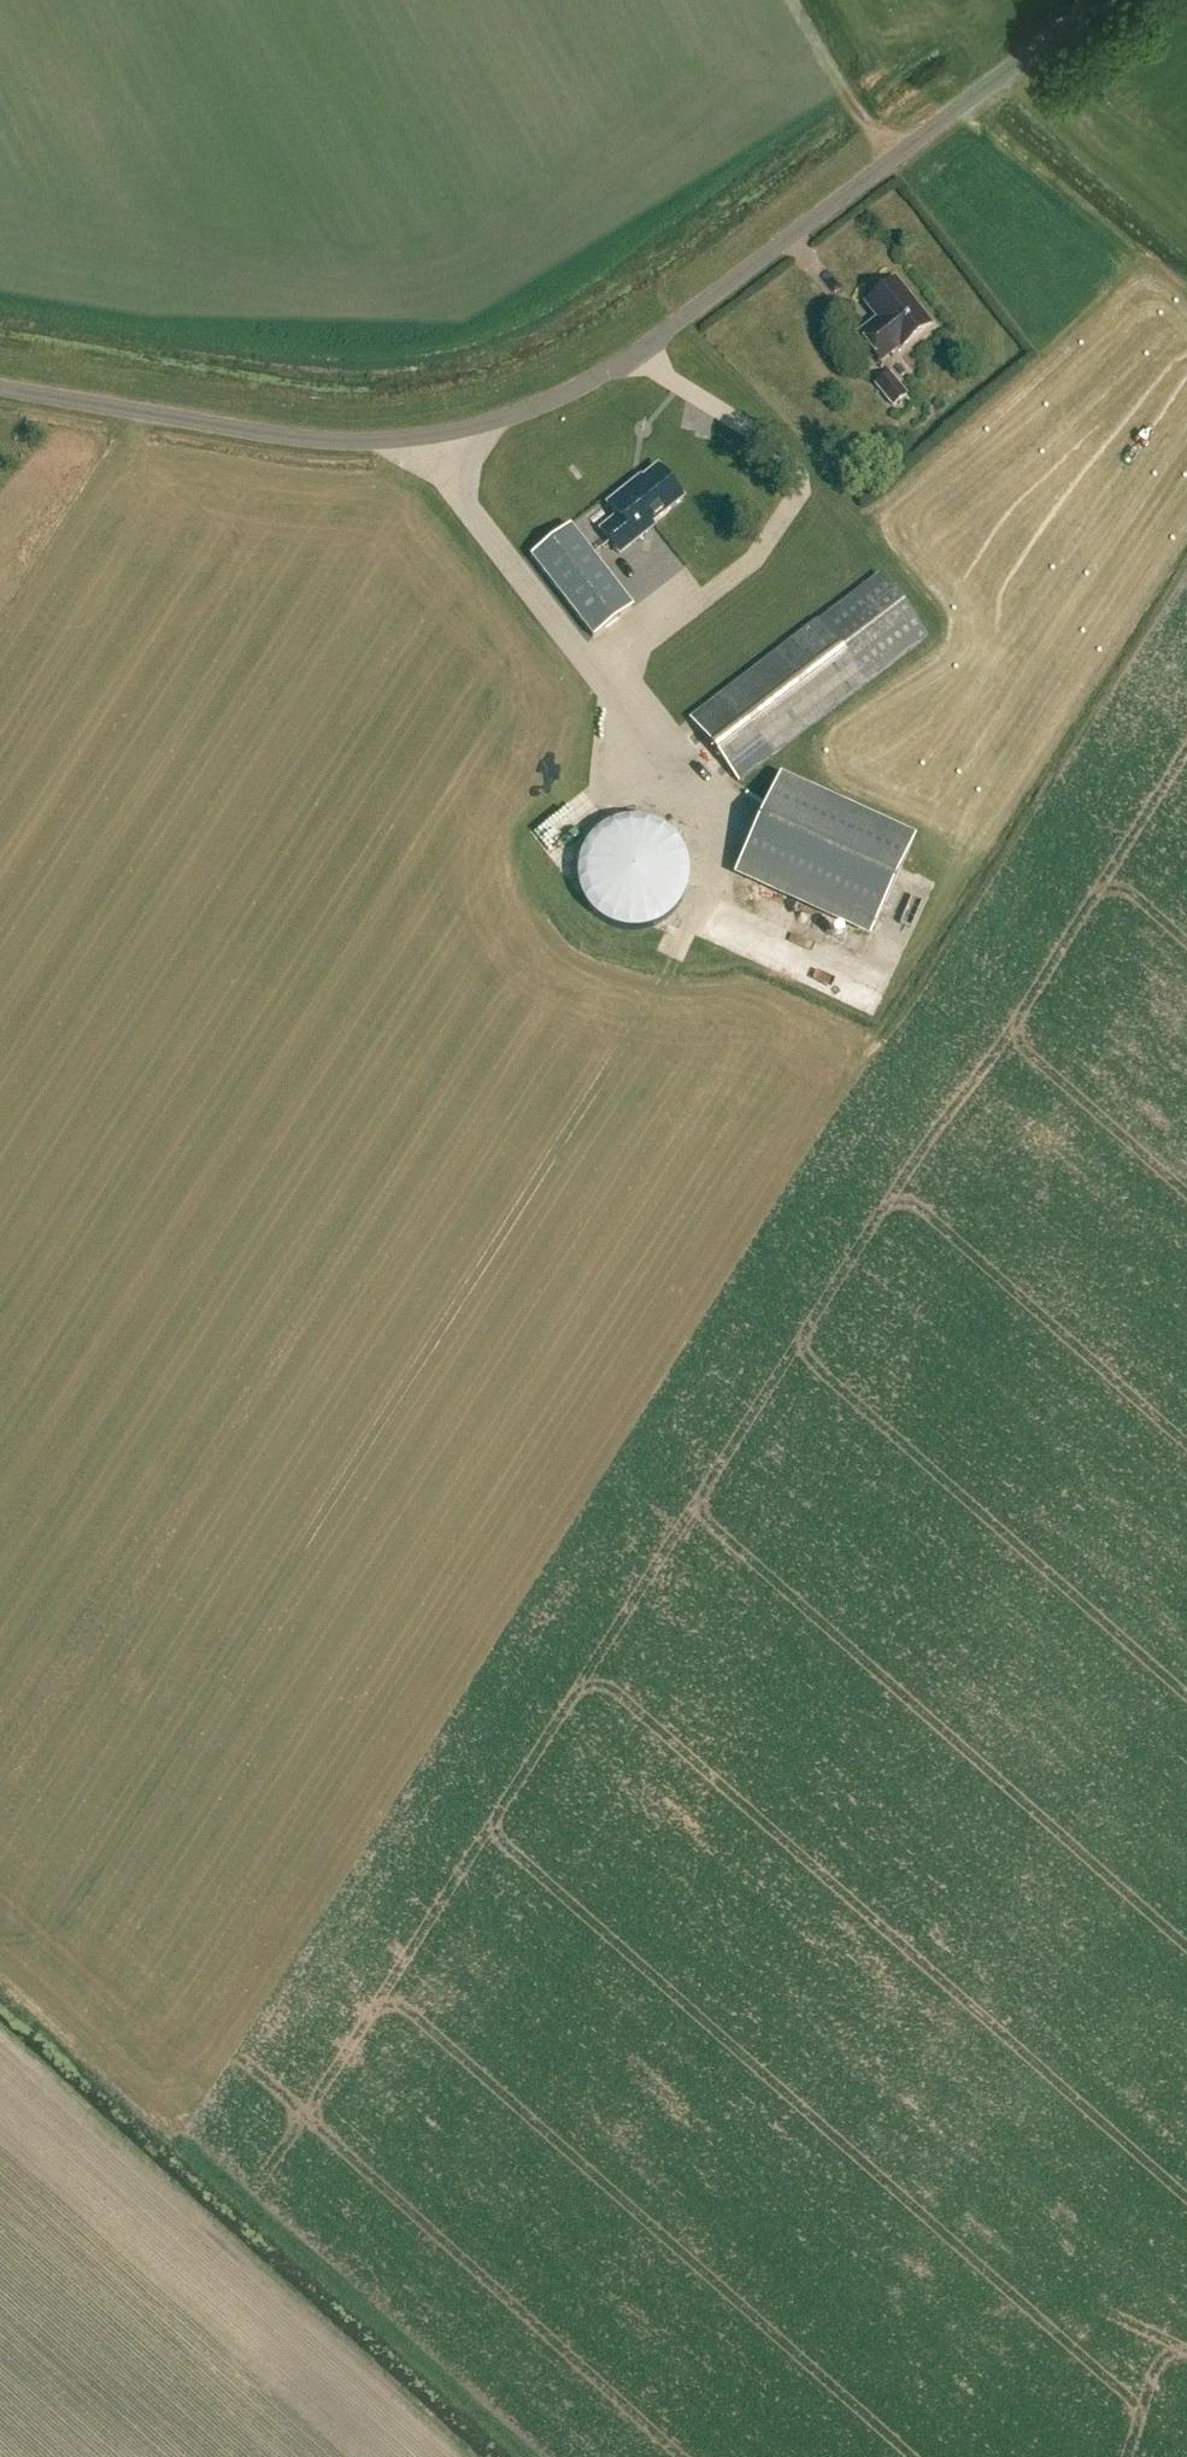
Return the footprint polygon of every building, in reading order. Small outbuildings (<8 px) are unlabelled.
[(864,303),(876,319),(874,326),(859,337),(879,362),(898,347),(900,349),(930,325),(894,279),(864,303)] [(875,386),(892,409),(908,397),(890,374),(875,386)] [(648,523),(681,498),(657,467),(634,485),(632,484),(605,505),(615,517),(600,529),(618,553),(651,527),(648,523)] [(568,530),(530,559),(590,639),(629,609),(568,530)] [(927,639),(879,576),(690,719),(740,784),(927,639)] [(780,778),(736,873),(870,934),(914,839),(780,778)] [(641,820),(633,819),(625,820),(617,822),(610,825),(603,828),(596,833),(590,839),(586,846),(582,853),(579,860),(577,868),(576,876),(577,884),(579,892),(582,900),(586,907),(590,913),(596,919),(603,924),(610,928),(617,931),(625,932),(633,933),(641,932),(649,931),(657,928),(664,924),(671,919),(676,913),(681,907),(685,900),(688,892),(690,884),(690,876),(690,868),(688,860),(685,853),(681,846),(676,839),(670,833),(664,828),(657,825),(649,822),(641,820)]
